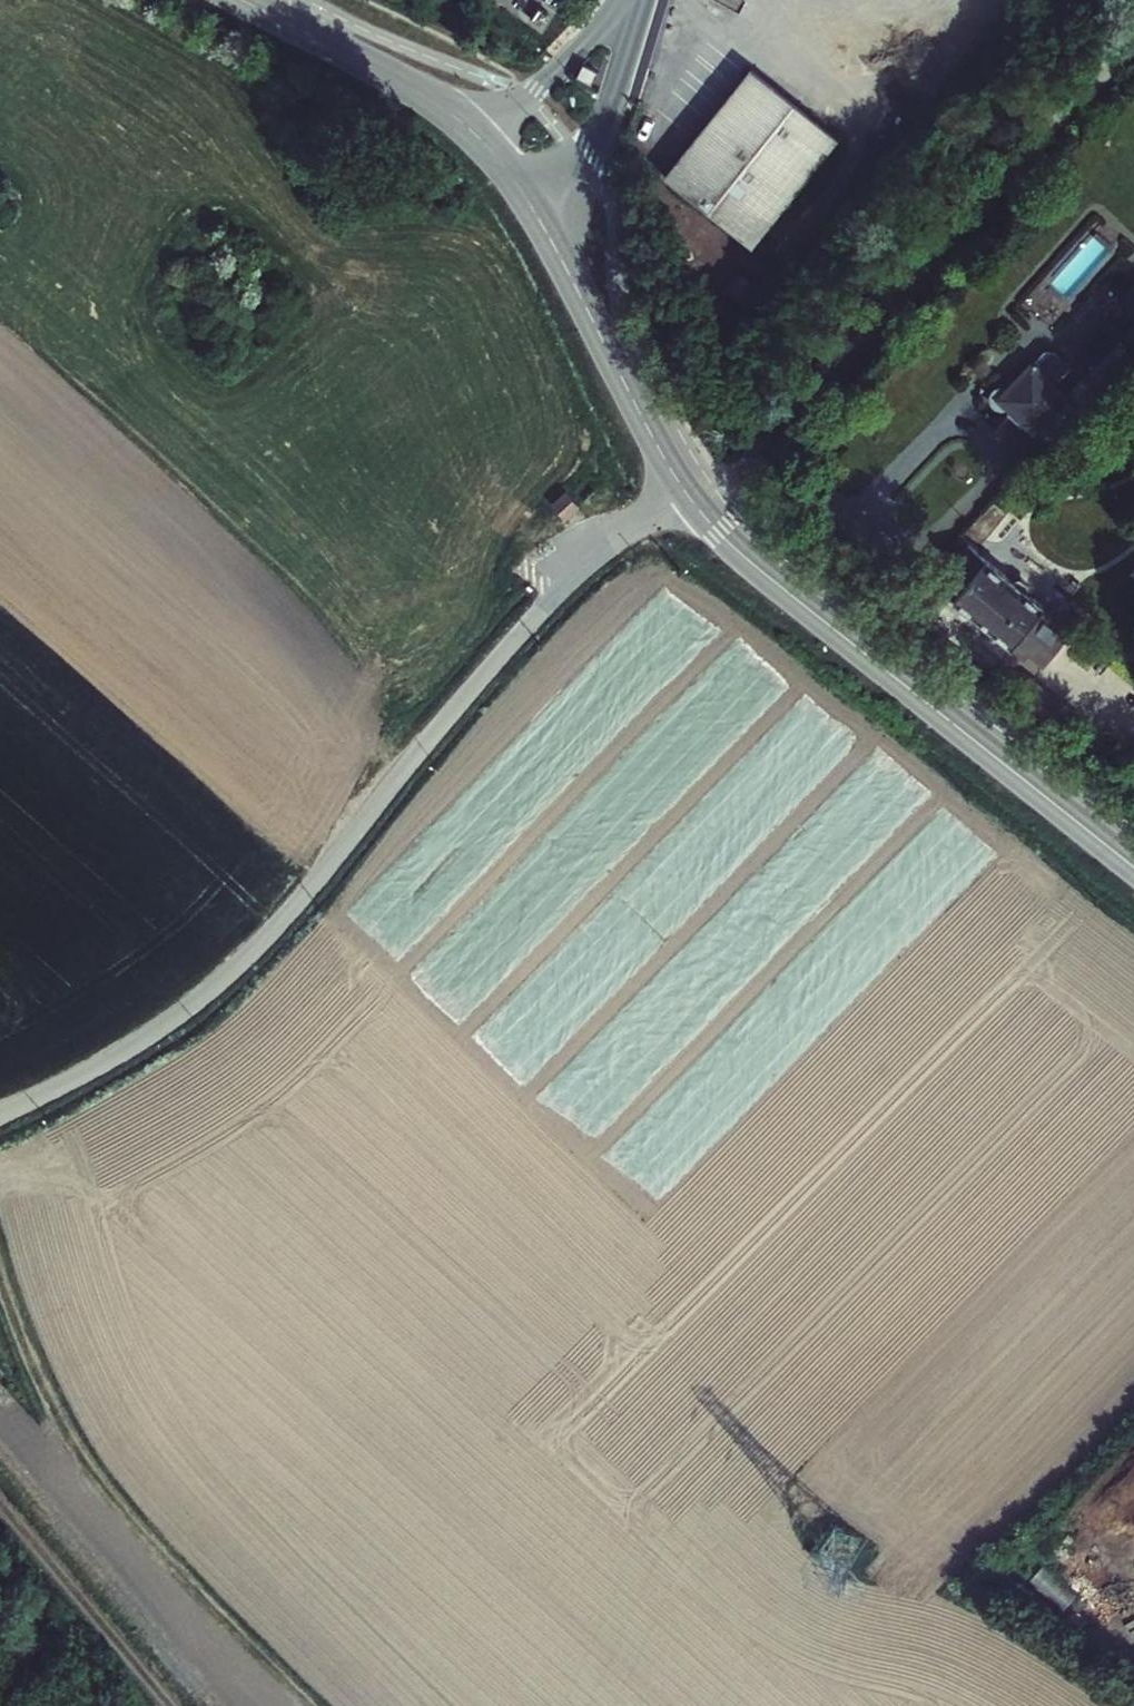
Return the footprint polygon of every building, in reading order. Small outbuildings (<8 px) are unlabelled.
[(835,141),(750,71),(661,177),(747,248),(835,141)] [(1123,338),(1109,324),(1076,358),(1091,371),(1106,385),(1133,356),(1133,326),(1123,338)] [(1015,401),(1006,410),(1033,435),(1035,433),(1048,445),(1080,413),(1065,399),(1055,389),(1070,373),(1054,357),(1043,357),(1007,393),(1015,401)] [(1080,413),(1106,385),(1091,371),(1065,399),(1080,413)] [(1015,401),(1007,393),(999,402),(1006,410),(1015,401)] [(562,541),(577,528),(563,513),(549,526),(562,541)] [(1011,585),(969,550),(962,558),(974,568),(949,597),(1039,670),(1044,665),(1069,633),(1029,600),(1027,591),(1019,584),(1011,585)] [(947,581),(936,573),(928,584),(939,592),(947,581)] [(1082,644),(1069,633),(1044,665),(1057,675),(1082,644)]
